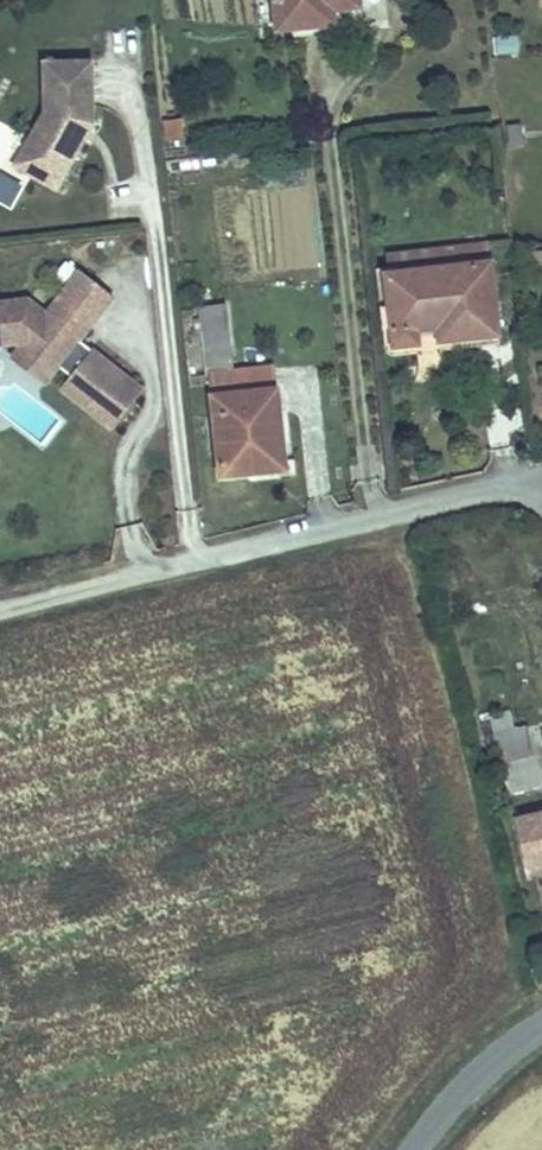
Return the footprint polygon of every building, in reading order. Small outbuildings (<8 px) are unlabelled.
[(277,37),(362,24),(359,0),(273,0),(277,37)] [(517,57),(518,40),(496,38),(495,55),(517,57)] [(58,189),(95,125),(95,63),(47,63),(48,112),(22,158),(37,167),(33,175),(58,189)] [(166,143),(184,142),(182,121),(164,123),(166,143)] [(14,210),(23,183),(0,176),(0,205),(14,210)] [(397,252),(400,272),(408,344),(430,343),(432,351),(456,349),(454,339),(510,331),(500,260),(498,240),(397,252)] [(115,298),(83,272),(49,315),(30,300),(0,304),(0,344),(18,342),(23,347),(55,373),(60,366),(72,376),(62,388),(113,429),(144,391),(93,351),(88,358),(76,348),(81,341),(115,298)] [(206,316),(215,383),(241,379),(232,313),(206,316)] [(88,358),(93,351),(81,341),(76,348),(88,358)] [(55,373),(23,347),(15,358),(46,383),(55,373)] [(241,379),(215,383),(218,406),(279,397),(275,375),(241,379)] [(279,397),(218,406),(228,480),(256,475),(256,466),(288,461),(279,397)] [(523,724),(497,731),(513,787),(539,779),(523,724)] [(521,816),(534,860),(541,858),(541,810),(521,816)]
